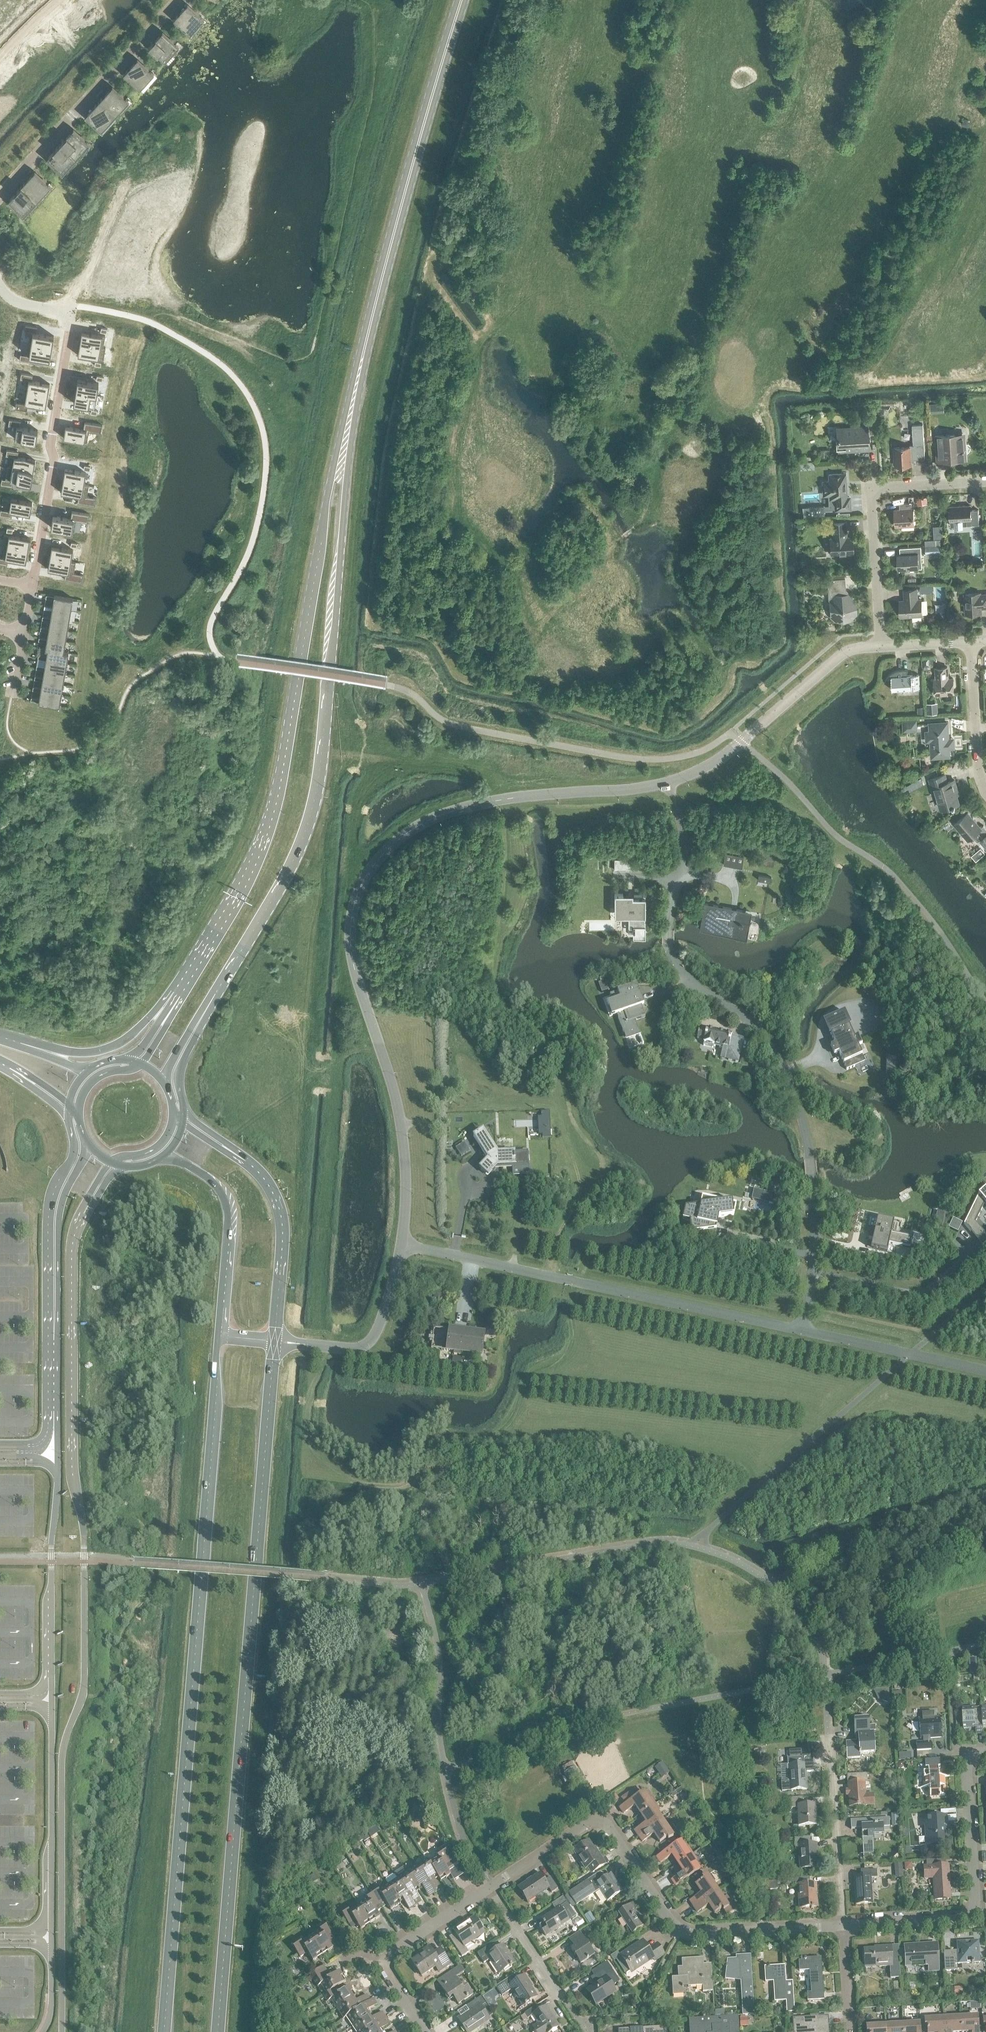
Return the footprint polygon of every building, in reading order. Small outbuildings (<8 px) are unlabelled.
[(65,2),(56,10),(70,27),(79,19),(65,2)] [(0,8),(0,17),(11,28),(19,19),(4,4),(0,8)] [(173,19),(189,34),(197,26),(194,23),(201,16),(195,11),(188,18),(180,11),(173,19)] [(3,36),(11,28),(0,17),(0,33),(3,36)] [(33,35),(24,43),(40,58),(48,49),(33,35)] [(148,46),(164,61),(172,53),(169,51),(176,43),(170,38),(163,45),(155,38),(148,46)] [(24,43),(16,52),(31,67),(40,58),(24,43)] [(123,74),(139,89),(147,80),(144,78),(151,71),(145,65),(138,73),(130,66),(123,74)] [(2,98),(10,88),(0,80),(0,96),(2,98)] [(105,93),(98,101),(114,116),(122,108),(119,105),(126,98),(120,93),(113,100),(105,93)] [(114,116),(98,101),(91,109),(99,116),(92,123),(98,129),(104,121),(107,124),(114,116)] [(965,119),(962,124),(967,127),(970,122),(965,119)] [(66,136),(59,143),(76,159),(83,150),(80,148),(87,141),(81,135),(74,143),(66,136)] [(76,159),(59,143),(52,151),(60,159),(53,166),(59,171),(66,164),(68,167),(76,159)] [(28,178),(20,186),(37,201),(44,193),(41,191),(48,183),(42,178),(36,185),(28,178)] [(37,201),(20,186),(13,194),(21,201),(14,209),(20,214),(27,207),(30,209),(37,201)] [(30,332),(28,343),(51,347),(53,335),(36,332),(37,327),(25,325),(24,330),(30,332)] [(103,346),(105,335),(81,331),(79,343),(105,347),(103,346)] [(51,347),(28,343),(26,355),(20,354),(19,359),(31,361),(32,356),(49,359),(51,347)] [(105,347),(79,343),(77,355),(103,359),(105,347)] [(28,380),(26,391),(47,395),(49,383),(32,380),(32,375),(21,373),(20,378),(28,380)] [(96,394),(98,383),(77,379),(75,391),(96,394)] [(47,395),(26,391),(24,403),(16,402),(15,408),(26,410),(27,404),(45,407),(47,395)] [(75,391),(73,403),(94,406),(96,394),(75,391)] [(35,442),(37,430),(19,427),(20,421),(9,419),(8,425),(16,426),(14,438),(35,442)] [(64,425),(62,437),(87,441),(88,430),(96,432),(100,432),(102,424),(84,421),(83,428),(64,425)] [(915,459),(925,459),(923,424),(912,425),(913,445),(910,445),(910,447),(894,448),(895,466),(911,465),(911,459),(915,459)] [(887,426),(877,426),(877,434),(888,434),(887,426)] [(860,449),(867,449),(866,427),(851,428),(852,431),(837,432),(838,437),(837,437),(837,439),(838,439),(839,451),(853,450),(853,448),(860,448),(860,449)] [(963,436),(957,437),(954,434),(935,435),(937,461),(947,461),(947,458),(953,457),(957,460),(963,460),(967,456),(966,452),(969,452),(971,450),(970,445),(968,443),(966,443),(966,440),(963,436)] [(33,472),(35,460),(17,457),(18,451),(6,449),(5,455),(11,456),(9,467),(7,467),(33,472)] [(5,479),(1,478),(0,484),(12,486),(13,480),(31,483),(33,472),(7,467),(5,479)] [(64,468),(62,480),(88,485),(88,484),(84,483),(86,472),(64,468)] [(845,477),(846,477),(846,472),(841,472),(841,474),(829,474),(829,481),(827,481),(825,482),(823,484),(823,486),(823,490),(824,493),(826,494),(828,495),(834,495),(835,510),(850,509),(849,497),(846,497),(846,486),(845,486),(844,481),(845,481),(845,477)] [(78,495),(77,502),(95,505),(96,497),(94,496),(87,495),(88,485),(62,480),(60,492),(78,495)] [(12,511),(29,515),(32,502),(11,498),(8,510),(0,509),(0,510),(0,515),(11,517),(12,511)] [(899,504),(899,510),(894,510),(895,526),(914,525),(913,509),(912,509),(912,503),(899,504)] [(962,525),(979,524),(978,510),(971,510),(970,505),(949,506),(950,526),(954,526),(954,529),(963,528),(962,525)] [(53,515),(50,527),(74,531),(76,520),(84,521),(88,522),(89,514),(71,511),(70,518),(53,515)] [(829,538),(830,554),(853,553),(852,537),(845,537),(845,534),(846,534),(845,521),(830,522),(831,538),(829,538)] [(30,538),(4,534),(2,546),(28,550),(30,538)] [(71,560),(72,549),(51,545),(49,557),(75,562),(75,561),(71,560)] [(926,553),(935,552),(936,557),(941,557),(940,545),(925,546),(926,553)] [(2,557),(0,557),(0,563),(7,564),(8,559),(26,562),(28,550),(2,546),(4,546),(2,557)] [(899,548),(901,569),(922,568),(921,546),(899,548)] [(65,572),(64,579),(81,582),(83,574),(81,573),(73,572),(75,562),(49,557),(47,569),(65,572)] [(844,592),(845,590),(845,578),(827,579),(828,592),(830,594),(830,599),(829,601),(830,616),(830,617),(835,621),(850,620),(851,620),(856,614),(856,613),(855,601),(856,601),(847,594),(844,592)] [(922,615),(921,599),(917,599),(917,589),(904,589),(904,597),(905,597),(905,600),(900,600),(901,616),(922,615)] [(985,607),(985,594),(980,595),(980,593),(965,594),(966,614),(981,613),(981,608),(985,607)] [(53,599),(52,606),(71,609),(72,598),(54,595),(54,596),(46,595),(45,598),(53,599)] [(51,610),(50,617),(69,620),(71,609),(52,606),(52,607),(44,605),(43,608),(51,610)] [(49,620),(48,627),(67,630),(69,620),(50,617),(42,616),(42,619),(49,620)] [(48,631),(46,638),(65,641),(67,630),(48,627),(48,628),(40,627),(40,630),(48,631)] [(45,649),(47,649),(63,652),(63,651),(65,641),(46,638),(46,639),(38,637),(38,640),(46,642),(45,649)] [(45,659),(45,660),(66,663),(68,652),(63,651),(63,652),(47,649),(46,656),(38,654),(37,658),(45,659)] [(43,670),(64,674),(66,663),(45,660),(44,666),(36,665),(36,668),(43,670)] [(953,678),(948,679),(947,667),(935,668),(936,679),(934,680),(935,694),(954,693),(953,678)] [(42,680),(42,681),(63,684),(64,674),(43,670),(42,677),(34,676),(34,679),(42,680)] [(891,676),(892,690),(919,688),(919,675),(906,675),(906,670),(903,670),(900,670),(897,670),(895,671),(893,672),(891,673),(889,675),(891,676)] [(40,691),(61,695),(63,684),(42,681),(40,688),(32,686),(32,690),(40,691)] [(61,695),(40,691),(39,698),(31,697),(30,700),(38,702),(38,703),(59,706),(61,695)] [(903,722),(904,730),(916,729),(915,721),(903,722)] [(929,723),(930,732),(926,732),(927,741),(933,741),(933,748),(931,748),(932,757),(949,756),(947,722),(929,723)] [(959,803),(954,789),(957,788),(954,780),(947,782),(945,774),(929,779),(933,793),(936,792),(941,809),(952,805),(953,807),(955,806),(955,805),(959,803)] [(985,848),(985,828),(983,825),(981,827),(967,812),(954,824),(963,835),(962,836),(962,837),(963,836),(967,841),(969,841),(973,838),(977,842),(979,842),(980,841),(985,848)] [(741,868),(743,858),(737,856),(735,867),(741,868)] [(614,894),(614,912),(628,912),(628,928),(645,928),(645,895),(633,895),(633,897),(628,897),(628,894),(614,894)] [(700,924),(747,934),(751,912),(704,903),(700,924)] [(640,1002),(633,1005),(629,996),(612,1002),(625,1037),(639,1032),(635,1020),(645,1017),(640,1002)] [(835,1045),(831,1046),(835,1054),(838,1053),(846,1070),(864,1062),(857,1045),(862,1043),(857,1033),(852,1036),(845,1019),(827,1027),(835,1045)] [(696,1039),(703,1041),(703,1043),(703,1044),(703,1045),(713,1047),(713,1046),(730,1050),(728,1060),(738,1062),(741,1047),(729,1044),(732,1034),(706,1028),(706,1031),(699,1029),(696,1039)] [(481,1131),(473,1136),(487,1159),(483,1164),(479,1168),(488,1176),(492,1172),(496,1167),(511,1166),(516,1166),(527,1165),(526,1152),(515,1152),(510,1153),(498,1153),(487,1136),(481,1140),(477,1134),(481,1132),(481,1131)] [(456,1150),(461,1156),(469,1151),(465,1144),(456,1150)] [(978,1195),(964,1224),(970,1232),(984,1202),(985,1204),(985,1186),(978,1195)] [(764,1191),(763,1198),(769,1200),(768,1203),(777,1205),(779,1195),(764,1191)] [(682,1219),(689,1221),(691,1233),(714,1238),(718,1217),(733,1215),(736,1204),(702,1197),(700,1205),(685,1207),(682,1219)] [(937,1212),(934,1225),(942,1227),(945,1214),(937,1212)] [(877,1228),(873,1227),(873,1229),(871,1228),(868,1239),(874,1240),(872,1249),(886,1252),(888,1243),(909,1248),(912,1238),(891,1233),(893,1222),(879,1219),(877,1228)] [(462,1352),(481,1355),(484,1334),(449,1330),(447,1342),(444,1342),(443,1350),(454,1351),(454,1354),(461,1355),(462,1352)] [(453,1356),(452,1365),(460,1366),(461,1357),(453,1356)] [(888,1685),(872,1688),(877,1700),(889,1703),(888,1685)] [(982,1725),(981,1707),(962,1709),(963,1728),(975,1728),(975,1725),(982,1725)] [(922,1742),(915,1742),(916,1750),(931,1750),(930,1742),(925,1742),(925,1738),(940,1737),(939,1717),(934,1718),(933,1712),(921,1712),(922,1718),(918,1719),(919,1739),(922,1738),(922,1742)] [(853,1725),(854,1735),(857,1734),(857,1740),(845,1741),(846,1758),(860,1758),(859,1754),(874,1753),(873,1731),(869,1731),(868,1724),(868,1718),(853,1719),(853,1725)] [(801,1749),(789,1750),(790,1758),(801,1757),(801,1756),(801,1749)] [(782,1790),(782,1791),(806,1789),(805,1776),(804,1776),(804,1772),(813,1772),(812,1755),(801,1756),(801,1757),(790,1758),(787,1758),(789,1782),(781,1783),(782,1783),(782,1790)] [(939,1766),(939,1759),(924,1760),(924,1767),(927,1767),(927,1771),(923,1771),(924,1787),(928,1787),(929,1797),(944,1796),(943,1776),(938,1776),(937,1766),(939,1766)] [(662,1762),(654,1768),(661,1778),(669,1772),(662,1762)] [(573,1768),(564,1773),(570,1783),(579,1778),(573,1768)] [(851,1782),(848,1783),(849,1806),(865,1805),(874,1805),(873,1793),(864,1793),(864,1783),(867,1783),(866,1773),(851,1774),(851,1782)] [(635,1805),(640,1814),(655,1804),(650,1798),(650,1799),(649,1799),(643,1791),(638,1794),(635,1789),(621,1798),(625,1803),(619,1807),(623,1813),(635,1805)] [(797,1808),(798,1826),(815,1825),(814,1812),(815,1812),(815,1804),(802,1805),(802,1797),(785,1798),(786,1808),(797,1808)] [(419,1800),(414,1803),(420,1811),(425,1808),(419,1800)] [(634,1830),(638,1836),(662,1820),(656,1812),(658,1811),(659,1811),(655,1804),(640,1814),(646,1822),(634,1830)] [(925,1824),(926,1845),(943,1844),(942,1825),(946,1825),(945,1816),(918,1818),(918,1825),(925,1824)] [(861,1829),(863,1854),(873,1853),(872,1835),(883,1834),(882,1827),(889,1827),(889,1818),(850,1821),(851,1830),(861,1829)] [(662,1820),(638,1836),(642,1842),(653,1834),(659,1842),(666,1838),(668,1840),(673,1836),(671,1834),(673,1833),(669,1826),(669,1827),(667,1828),(662,1820)] [(386,1822),(381,1826),(385,1831),(390,1828),(386,1822)] [(366,1834),(360,1838),(364,1842),(369,1838),(366,1834)] [(799,1850),(800,1868),(817,1867),(816,1859),(817,1859),(817,1858),(815,1858),(815,1853),(816,1853),(815,1844),(809,1845),(809,1838),(810,1838),(810,1837),(794,1838),(795,1850),(799,1850)] [(674,1838),(668,1842),(671,1846),(677,1842),(674,1838)] [(357,1840),(350,1844),(354,1851),(361,1846),(357,1840)] [(573,1851),(585,1868),(588,1867),(591,1872),(604,1864),(596,1852),(595,1853),(588,1841),(573,1851)] [(672,1855),(677,1863),(691,1854),(687,1847),(687,1848),(685,1849),(680,1841),(656,1857),(660,1863),(672,1855)] [(765,1843),(765,1853),(776,1852),(775,1842),(765,1843)] [(437,1856),(428,1862),(428,1863),(437,1875),(436,1876),(438,1879),(444,1875),(446,1878),(450,1875),(447,1870),(452,1866),(458,1863),(447,1846),(435,1853),(437,1856)] [(691,1854),(677,1863),(683,1872),(671,1879),(675,1885),(699,1870),(693,1861),(695,1860),(695,1861),(696,1860),(691,1854)] [(426,1859),(416,1866),(434,1893),(440,1889),(434,1880),(432,1881),(431,1879),(436,1876),(437,1875),(428,1863),(428,1862),(426,1859)] [(926,1867),(924,1867),(924,1879),(925,1879),(925,1876),(933,1876),(934,1900),(950,1899),(950,1898),(950,1893),(949,1893),(948,1880),(949,1880),(948,1880),(947,1865),(944,1866),(943,1859),(926,1860),(926,1867)] [(416,1866),(406,1872),(419,1891),(417,1888),(423,1885),(424,1887),(422,1888),(428,1897),(434,1893),(416,1866)] [(591,1872),(579,1881),(581,1884),(596,1874),(599,1872),(597,1869),(591,1872)] [(853,1877),(855,1904),(871,1903),(870,1878),(876,1878),(876,1870),(860,1871),(860,1876),(853,1877)] [(406,1872),(397,1878),(415,1906),(421,1902),(415,1893),(413,1894),(412,1892),(417,1888),(419,1891),(406,1872)] [(689,1901),(693,1906),(717,1891),(711,1882),(713,1881),(713,1882),(714,1881),(710,1875),(707,1876),(706,1874),(703,1876),(700,1872),(691,1877),(696,1884),(695,1884),(701,1893),(689,1901)] [(530,1878),(531,1880),(528,1882),(527,1881),(518,1888),(527,1902),(548,1888),(551,1893),(557,1888),(550,1877),(544,1881),(539,1874),(531,1879),(531,1878),(530,1878)] [(599,1890),(607,1901),(622,1891),(610,1874),(600,1881),(596,1874),(581,1884),(568,1893),(575,1904),(579,1900),(580,1897),(587,1898),(587,1895),(596,1889),(599,1890)] [(798,1885),(799,1908),(811,1907),(811,1908),(813,1908),(813,1907),(816,1907),(815,1884),(809,1884),(809,1877),(790,1878),(791,1886),(798,1885)] [(397,1878),(387,1885),(400,1903),(398,1901),(403,1897),(405,1899),(403,1901),(409,1909),(415,1906),(397,1878)] [(777,1881),(765,1882),(765,1890),(777,1889),(777,1881)] [(376,1888),(370,1891),(382,1908),(387,1905),(390,1910),(400,1903),(387,1885),(378,1891),(376,1888)] [(367,1899),(357,1905),(368,1921),(373,1917),(375,1920),(379,1917),(376,1912),(382,1908),(370,1891),(364,1895),(367,1899)] [(717,1891),(693,1906),(697,1912),(708,1905),(714,1913),(721,1908),(723,1910),(726,1915),(735,1909),(726,1896),(724,1897),(722,1898),(717,1891)] [(568,1894),(563,1898),(566,1903),(571,1899),(568,1894)] [(562,1897),(551,1904),(555,1910),(541,1919),(543,1923),(542,1923),(543,1925),(544,1924),(550,1933),(575,1916),(566,1903),(563,1898),(562,1897)] [(618,1912),(631,1933),(632,1933),(644,1925),(630,1904),(618,1912)] [(368,1921),(357,1905),(348,1911),(346,1908),(340,1912),(351,1928),(357,1925),(360,1930),(365,1927),(363,1924),(368,1921)] [(589,1912),(582,1916),(588,1924),(594,1920),(589,1912)] [(453,1931),(455,1933),(458,1938),(452,1942),(461,1957),(468,1952),(464,1946),(484,1933),(474,1917),(453,1931)] [(319,1930),(310,1936),(320,1952),(326,1949),(327,1951),(332,1948),(328,1943),(334,1940),(323,1923),(317,1927),(319,1930)] [(588,1927),(583,1931),(586,1936),(592,1933),(588,1927)] [(593,1954),(578,1932),(568,1938),(574,1947),(571,1949),(580,1963),(586,1959),(588,1958),(593,1954)] [(320,1952),(310,1936),(300,1942),(298,1939),(291,1944),(299,1957),(307,1953),(312,1961),(317,1958),(315,1956),(320,1952)] [(943,1953),(944,1971),(954,1971),(954,1964),(971,1963),(971,1964),(973,1964),(973,1963),(979,1963),(978,1941),(956,1942),(957,1952),(943,1953)] [(626,1951),(626,1952),(620,1957),(626,1965),(628,1963),(630,1967),(631,1967),(633,1970),(652,1957),(654,1961),(663,1954),(656,1944),(647,1949),(642,1942),(632,1949),(632,1948),(626,1951)] [(503,1945),(494,1951),(490,1944),(477,1953),(483,1963),(489,1959),(498,1974),(509,1967),(510,1968),(512,1966),(511,1965),(514,1963),(503,1945)] [(904,1946),(905,1967),(929,1965),(929,1971),(928,1971),(938,1970),(936,1944),(904,1946)] [(889,1966),(890,1978),(900,1978),(899,1959),(891,1959),(890,1946),(879,1947),(879,1949),(874,1949),(874,1948),(862,1949),(863,1956),(864,1956),(864,1968),(865,1968),(865,1967),(878,1966),(878,1967),(889,1966)] [(411,1961),(421,1976),(435,1966),(438,1971),(449,1964),(439,1949),(433,1953),(428,1947),(422,1951),(423,1953),(411,1961)] [(617,1952),(610,1956),(614,1961),(616,1960),(620,1957),(617,1952)] [(741,2007),(742,2015),(754,2015),(750,1955),(742,1955),(742,1958),(726,1959),(726,1965),(725,1965),(725,1967),(724,1976),(741,1978),(743,2007),(741,2007)] [(806,1993),(807,2000),(823,1999),(820,1958),(815,1958),(815,1957),(813,1957),(813,1958),(800,1959),(801,1969),(809,1968),(810,1993),(806,1993)] [(702,1992),(712,1991),(711,1970),(703,1971),(703,1958),(681,1959),(681,1967),(677,1967),(677,1977),(671,1978),(672,1993),(683,1993),(683,1987),(702,1986),(702,1992)] [(587,1989),(596,2004),(614,1992),(609,1985),(611,1984),(614,1984),(619,1981),(606,1961),(593,1970),(596,1974),(595,1974),(599,1981),(587,1989)] [(449,1981),(441,1987),(449,1999),(453,1996),(458,2004),(472,1995),(466,1986),(462,1989),(455,1978),(464,1972),(459,1965),(445,1975),(449,1981)] [(320,1984),(326,1993),(327,1994),(340,1985),(341,1985),(343,1983),(339,1978),(342,1976),(339,1972),(334,1975),(330,1969),(327,1972),(323,1966),(309,1975),(317,1986),(320,1984)] [(785,2001),(786,2012),(794,2012),(793,1997),(786,1998),(784,1966),(769,1967),(769,1966),(767,1966),(767,1967),(764,1967),(765,1977),(772,1976),(774,2001),(785,2001)] [(537,1997),(530,1987),(532,1986),(524,1975),(517,1979),(514,1974),(495,1987),(501,1996),(511,1989),(522,2006),(524,2005),(525,2006),(527,2004),(526,2004),(537,1997)] [(330,1999),(337,2009),(353,1998),(349,1993),(352,1991),(349,1987),(344,1990),(341,1985),(340,1985),(327,1994),(326,1993),(323,1996),(327,2002),(330,1999)] [(962,1987),(954,1987),(954,1995),(962,1995),(962,1987)] [(343,2019),(346,2017),(346,2016),(370,2001),(370,2000),(366,1995),(357,2001),(358,2002),(356,2003),(353,1998),(337,2009),(343,2019)] [(485,2003),(480,1996),(465,2006),(469,2011),(458,2018),(467,2031),(470,2031),(489,2020),(480,2007),(485,2003)] [(346,2017),(352,2026),(368,2015),(365,2010),(367,2009),(368,2010),(377,2004),(373,1998),(370,2000),(370,2001),(346,2016),(346,2017)] [(523,2013),(524,2014),(527,2018),(532,2015),(537,2024),(533,2026),(537,2031),(549,2031),(558,2026),(545,2006),(538,2011),(535,2006),(523,2013)] [(356,2031),(364,2031),(386,2018),(382,2012),(373,2018),(374,2019),(372,2021),(368,2015),(352,2026),(356,2031)] [(960,2015),(961,2031),(962,2031),(971,2031),(978,2031),(977,2016),(968,2017),(967,2014),(960,2015)] [(943,2018),(944,2031),(961,2031),(960,2015),(952,2015),(952,2018),(943,2018)] [(738,2016),(688,2019),(689,2031),(739,2031),(738,2016)] [(740,2018),(739,2018),(740,2027),(748,2026),(747,2018),(745,2018),(745,2016),(740,2016),(740,2018)] [(793,2018),(793,2031),(825,2031),(825,2024),(828,2024),(827,2016),(810,2017),(793,2018)] [(943,2018),(933,2019),(933,2017),(926,2017),(926,2019),(923,2020),(924,2026),(926,2026),(927,2031),(944,2031),(943,2018)] [(378,2029),(380,2028),(381,2029),(390,2024),(386,2018),(364,2031),(379,2031),(378,2029)] [(902,2022),(902,2031),(920,2031),(919,2023),(910,2024),(909,2021),(902,2022)] [(885,2025),(885,2031),(902,2031),(902,2022),(894,2022),(895,2025),(885,2025)] [(885,2025),(876,2026),(875,2023),(868,2024),(868,2026),(865,2026),(866,2031),(885,2031),(885,2025)]
